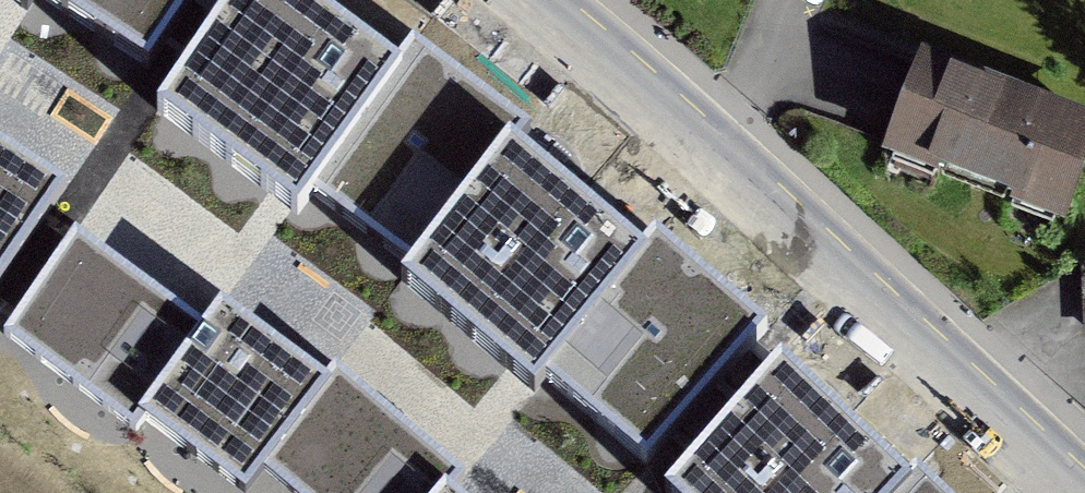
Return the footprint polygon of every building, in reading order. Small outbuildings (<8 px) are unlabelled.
[(29,11),(35,0),(12,0),(29,11)] [(150,68),(196,0),(45,0),(150,68)] [(301,0),(234,0),(158,111),(298,215),(313,195),(412,268),(402,282),(535,393),(546,379),(649,464),(767,330),(704,276),(656,235),(640,253),(517,149),(530,130),(460,78),(413,44),(395,69),(301,0)] [(1014,41),(1000,69),(1084,111),(1084,76),(1014,41)] [(924,64),(894,149),(1065,211),(1084,157),(1084,123),(1013,97),(924,64)] [(65,188),(0,145),(0,284),(65,188)] [(87,186),(171,272),(209,235),(126,149),(87,186)] [(324,380),(267,337),(222,304),(203,327),(75,232),(4,335),(136,433),(145,420),(243,492),(246,492),(264,471),(290,492),(452,492),(451,492),(465,476),(335,367),(324,380)] [(781,363),(666,492),(943,492),(918,468),(906,480),(781,363)]
